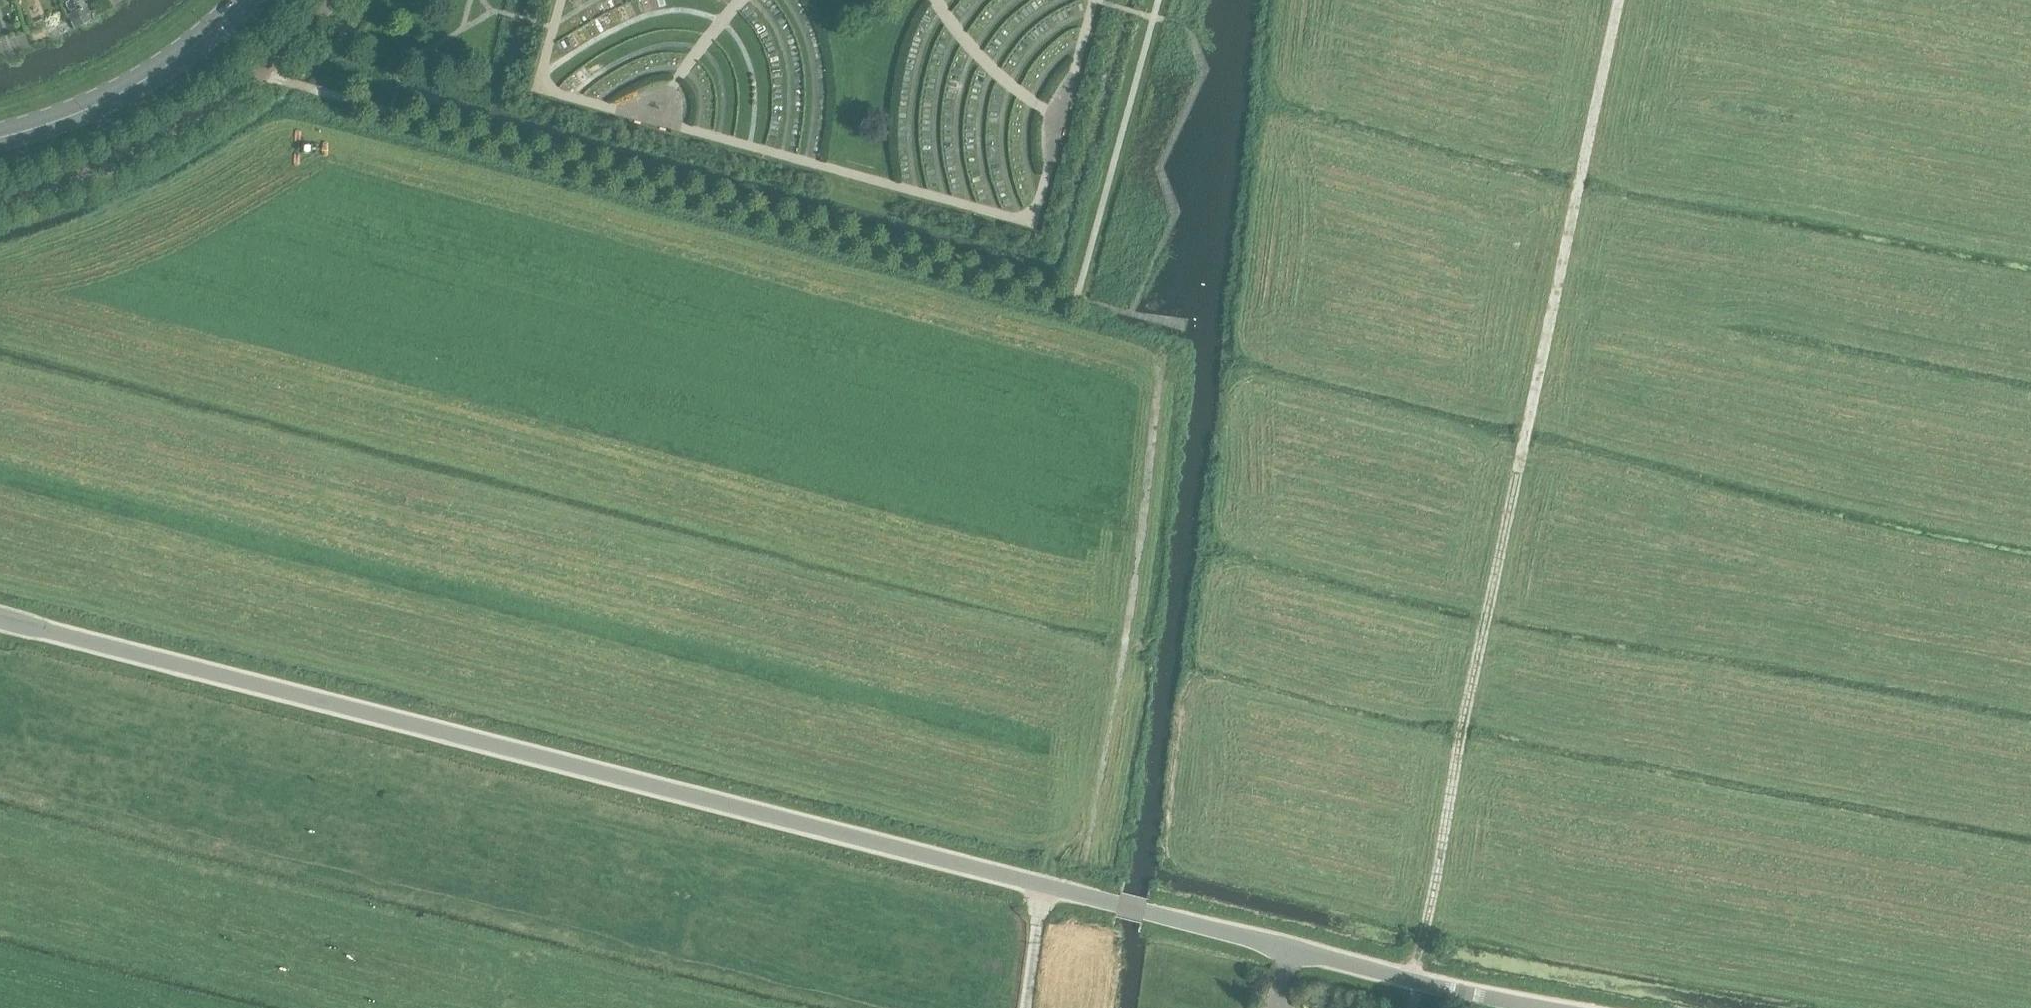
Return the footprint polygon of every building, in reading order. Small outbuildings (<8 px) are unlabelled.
[(78,12),(69,16),(74,25),(75,28),(84,23),(82,21),(78,12)]
